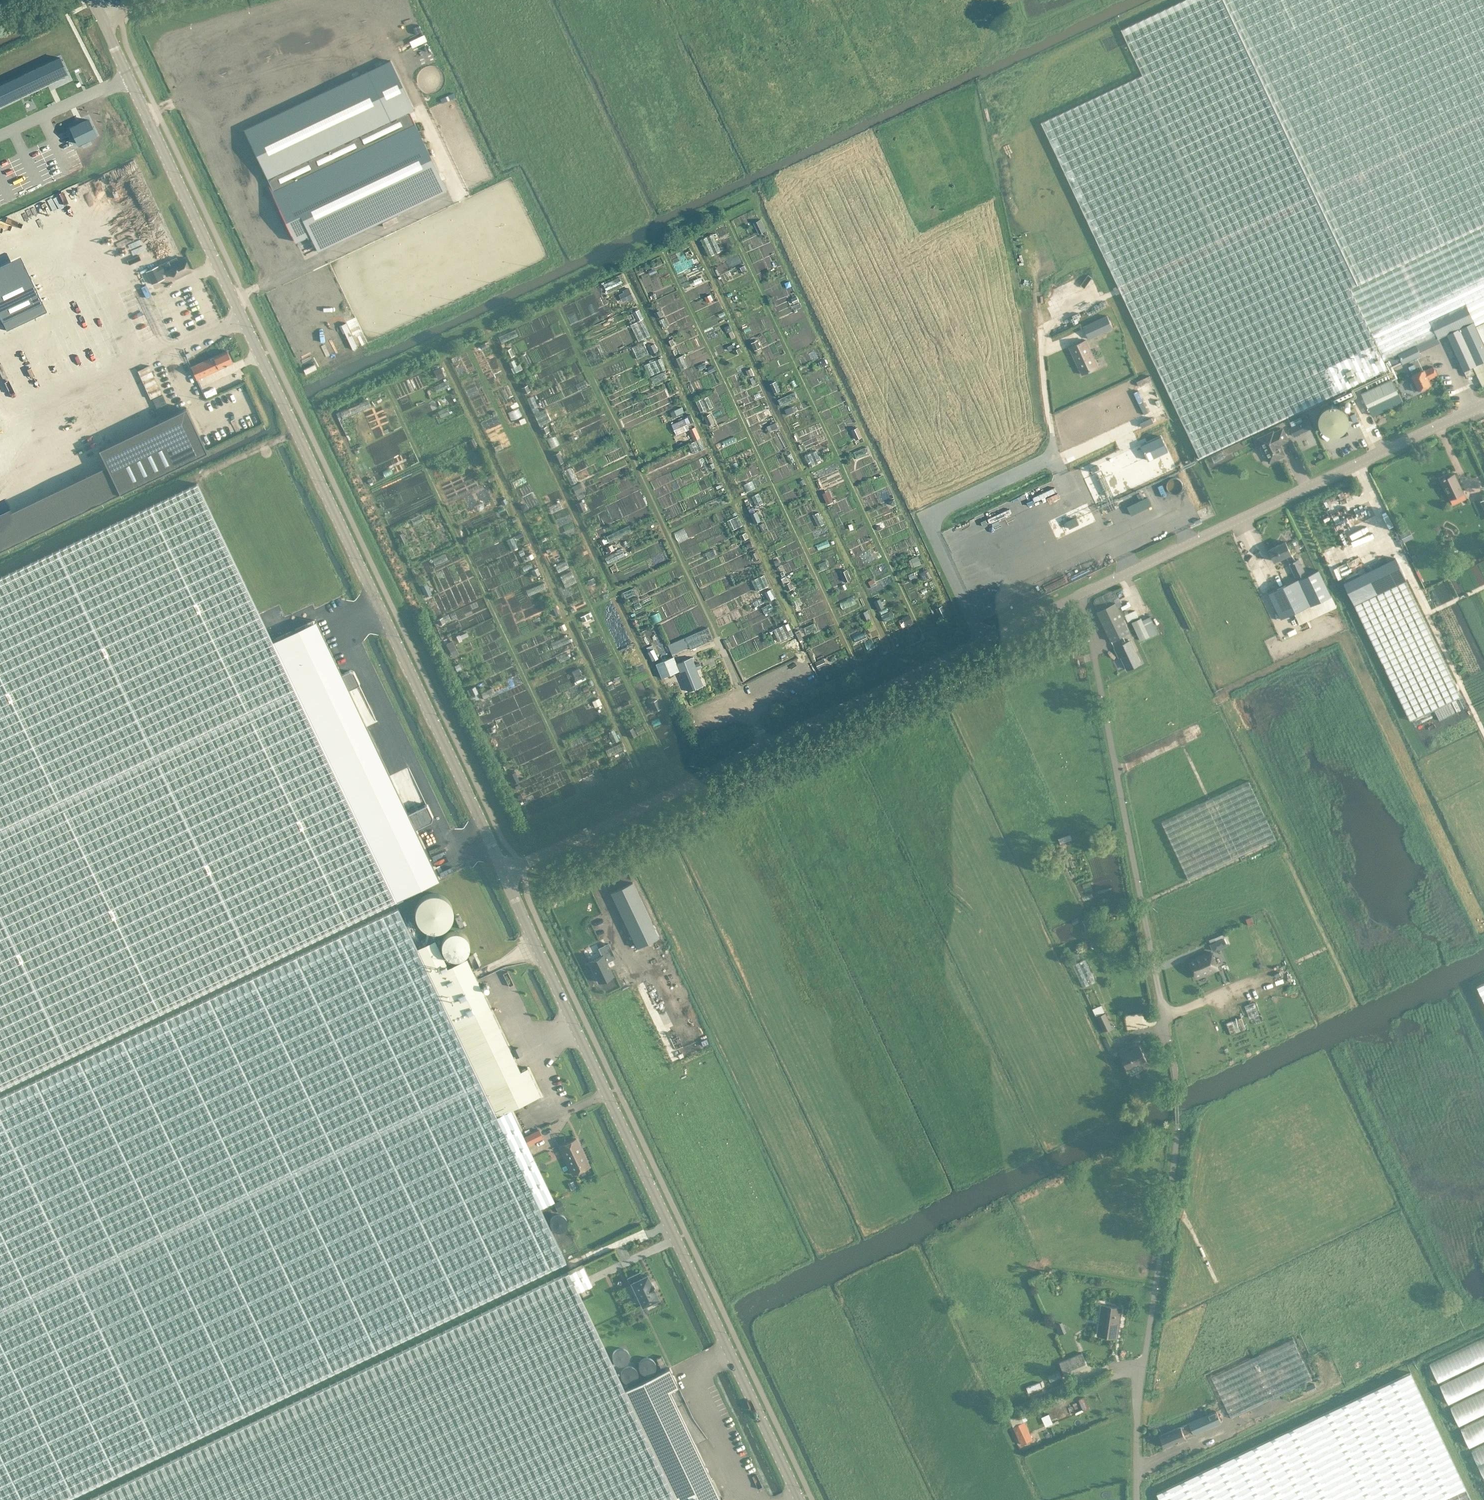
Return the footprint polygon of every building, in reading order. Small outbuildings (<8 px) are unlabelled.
[(1402,357),(1403,360),(1422,351),(1417,341),(1437,332),(1439,334),(1448,330),(1464,367),(1475,362),(1483,357),(1483,0),(1177,0),(1127,24),(1148,70),(1042,119),(1199,454),(1388,365),(1384,356),(1390,354),(1393,361),(1402,357)] [(424,31),(410,37),(412,44),(427,37),(424,31)] [(59,57),(39,67),(46,82),(66,73),(59,57)] [(330,85),(244,126),(265,170),(267,174),(265,175),(267,174),(272,184),(273,187),(271,187),(272,190),(273,192),(295,238),(296,238),(298,236),(302,235),(303,234),(310,231),(313,237),(314,240),(316,244),(317,247),(377,219),(379,218),(381,217),(446,187),(442,177),(440,174),(439,171),(438,170),(438,169),(413,117),(412,113),(410,110),(410,109),(409,107),(413,105),(390,57),(382,61),(378,62),(375,64),(359,71),(356,73),(353,75),(336,82),(333,84),(330,85)] [(39,67),(20,76),(27,91),(46,82),(39,67)] [(27,91),(20,76),(0,85),(7,100),(27,91)] [(440,95),(442,99),(455,94),(453,89),(440,95)] [(70,129),(73,135),(77,144),(96,135),(89,120),(79,124),(70,129)] [(486,178),(475,184),(477,188),(488,183),(486,178)] [(35,204),(39,212),(44,210),(40,202),(35,204)] [(8,228),(4,217),(0,219),(0,231),(8,228)] [(169,257),(158,262),(146,268),(152,281),(165,275),(162,269),(171,264),(176,275),(191,267),(185,254),(170,261),(169,257)] [(606,289),(621,282),(618,275),(602,282),(606,289)] [(30,276),(0,290),(0,317),(2,322),(32,308),(36,317),(46,312),(30,276)] [(134,277),(126,279),(128,286),(136,284),(134,277)] [(798,302),(791,305),(793,310),(801,307),(798,302)] [(1090,336),(1113,325),(1107,312),(1084,323),(1090,336)] [(366,340),(354,315),(346,319),(358,344),(360,343),(366,340)] [(357,344),(358,344),(346,319),(341,321),(352,346),(357,344)] [(1099,363),(1086,336),(1070,344),(1082,371),(1099,363)] [(1449,337),(1444,340),(1452,359),(1457,357),(1449,337)] [(197,375),(232,359),(227,347),(191,363),(197,375)] [(1475,362),(1483,382),(1483,381),(1483,357),(1475,362)] [(153,392),(147,375),(157,371),(153,359),(144,362),(146,366),(138,369),(141,376),(136,378),(140,387),(139,387),(142,396),(153,392)] [(1415,388),(1431,381),(1428,375),(1437,371),(1434,363),(1425,367),(1424,366),(1412,372),(1416,378),(1412,380),(1415,388)] [(1378,381),(1361,389),(1368,403),(1399,389),(1392,374),(1388,376),(1386,371),(1376,376),(1378,381)] [(433,379),(437,389),(449,385),(445,375),(433,379)] [(1151,382),(1134,390),(1144,410),(1161,401),(1151,382)] [(1338,399),(1349,394),(1346,389),(1335,394),(1338,399)] [(533,407),(537,405),(531,390),(527,392),(533,407)] [(441,395),(443,401),(452,397),(449,391),(441,395)] [(1328,429),(1333,430),(1339,429),(1344,426),(1347,422),(1349,416),(1348,411),(1346,406),(1342,403),(1338,400),(1332,400),(1327,401),(1323,404),(1320,408),(1319,413),(1319,418),(1321,423),(1324,426),(1328,429)] [(207,448),(186,404),(158,417),(166,433),(107,462),(100,465),(113,493),(207,448)] [(1288,415),(1291,421),(1301,416),(1299,411),(1288,415)] [(1313,423),(1309,415),(1290,424),(1290,425),(1289,425),(1291,429),(1292,429),(1294,432),(1313,423)] [(688,451),(702,445),(693,423),(687,425),(683,416),(670,421),(675,433),(686,428),(691,439),(684,441),(688,451)] [(1280,441),(1289,436),(1283,425),(1274,429),(1274,427),(1258,435),(1262,443),(1261,444),(1260,445),(1263,451),(1265,452),(1266,451),(1270,459),(1285,451),(1280,441)] [(1167,448),(1160,433),(1142,442),(1149,456),(1167,448)] [(728,448),(727,439),(716,440),(717,449),(728,448)] [(568,461),(563,464),(570,479),(576,476),(568,461)] [(1450,495),(1464,489),(1455,470),(1441,476),(1450,495)] [(1130,484),(1132,491),(1168,481),(1166,474),(1130,484)] [(575,489),(583,485),(579,476),(571,480),(575,489)] [(396,897),(272,637),(247,584),(198,480),(44,553),(0,574),(0,1085),(396,897)] [(1132,511),(1152,502),(1148,494),(1128,503),(1132,511)] [(551,509),(561,504),(557,495),(547,500),(551,509)] [(1411,535),(1407,527),(1400,531),(1404,538),(1411,535)] [(537,536),(542,545),(552,539),(547,530),(537,536)] [(1286,552),(1297,576),(1269,589),(1263,592),(1268,603),(1274,600),(1282,615),(1311,601),(1312,602),(1332,592),(1319,566),(1307,572),(1299,555),(1296,556),(1291,550),(1286,538),(1269,546),(1275,557),(1286,552)] [(609,541),(604,544),(608,552),(603,555),(608,564),(625,555),(620,546),(614,549),(609,541)] [(1373,583),(1349,595),(1385,670),(1443,787),(1483,767),(1483,667),(1456,681),(1438,644),(1403,569),(1402,569),(1395,555),(1366,568),(1373,583)] [(570,565),(559,569),(563,579),(574,574),(570,565)] [(1121,584),(1116,588),(1121,596),(1127,592),(1121,584)] [(766,599),(773,597),(770,586),(763,588),(766,599)] [(876,607),(882,605),(878,595),(871,598),(876,607)] [(1116,599),(1097,608),(1112,637),(1130,628),(1116,599)] [(654,612),(649,615),(654,621),(658,617),(654,612)] [(1150,612),(1142,616),(1150,632),(1158,628),(1150,612)] [(1140,637),(1150,632),(1142,616),(1141,614),(1132,618),(1140,637)] [(313,618),(272,637),(396,897),(439,876),(415,825),(431,818),(433,813),(427,801),(408,810),(349,686),(359,681),(354,668),(349,667),(342,670),(337,662),(316,616),(313,618)] [(778,639),(792,632),(786,620),(772,626),(778,639)] [(806,630),(813,627),(811,622),(804,625),(806,630)] [(706,625),(666,642),(671,654),(711,637),(706,625)] [(1142,659),(1131,637),(1115,644),(1118,651),(1120,650),(1127,665),(1142,659)] [(652,646),(646,649),(651,660),(657,658),(652,646)] [(692,658),(677,664),(674,657),(656,664),(662,678),(680,671),(688,691),(703,685),(697,670),(702,668),(700,663),(695,665),(692,658)] [(583,670),(574,673),(577,680),(586,676),(583,670)] [(469,693),(476,690),(471,682),(465,685),(469,693)] [(591,697),(594,704),(601,700),(598,694),(591,697)] [(1249,777),(1162,818),(1190,876),(1277,835),(1249,777)] [(613,866),(618,877),(629,871),(619,850),(613,852),(619,863),(613,866)] [(1248,868),(1257,864),(1255,859),(1246,863),(1248,868)] [(633,879),(610,889),(637,944),(659,933),(633,879)] [(418,921),(423,925),(428,927),(434,928),(440,927),(445,924),(449,920),(452,915),(453,909),(452,903),(449,897),(444,892),(438,889),(432,889),(425,891),(421,894),(417,898),(415,904),(414,910),(415,916),(418,921)] [(0,1093),(0,1499),(55,1499),(160,1450),(566,1257),(540,1203),(554,1197),(511,1105),(540,1091),(527,1063),(520,1067),(466,954),(447,963),(435,936),(417,944),(398,904),(0,1093)] [(455,914),(460,925),(465,923),(460,912),(455,914)] [(1095,919),(1092,913),(1083,917),(1086,924),(1095,919)] [(444,950),(448,953),(454,955),(459,954),(464,951),(468,946),(469,940),(467,935),(464,930),(460,928),(454,927),(449,928),(445,931),(442,935),(441,940),(442,945),(444,950)] [(613,972),(606,958),(615,954),(608,940),(599,944),(602,952),(589,958),(599,978),(613,972)] [(1218,964),(1211,947),(1189,957),(1196,974),(1218,964)] [(468,953),(474,965),(479,962),(474,951),(468,953)] [(1084,952),(1073,957),(1084,983),(1096,978),(1084,952)] [(1105,1009),(1097,1013),(1104,1027),(1110,1025),(1106,1017),(1109,1016),(1105,1009)] [(1147,1058),(1141,1044),(1140,1043),(1130,1048),(1128,1043),(1120,1047),(1129,1065),(1140,1059),(1141,1061),(1147,1058)] [(590,1163),(577,1135),(560,1143),(573,1171),(590,1163)] [(80,1499),(722,1499),(720,1497),(723,1494),(722,1494),(721,1496),(669,1387),(678,1383),(670,1364),(624,1385),(578,1287),(592,1280),(583,1261),(80,1499)] [(647,1272),(642,1274),(640,1268),(628,1274),(630,1280),(632,1279),(643,1301),(647,1299),(648,1301),(654,1298),(653,1296),(658,1294),(654,1286),(651,1280),(647,1272)] [(1101,1302),(1097,1332),(1117,1334),(1121,1305),(1101,1302)] [(1233,1415),(1281,1392),(1314,1376),(1294,1335),(1213,1374),(1227,1403),(1233,1415)] [(1060,1360),(1065,1373),(1087,1363),(1082,1350),(1060,1360)] [(666,1361),(662,1352),(656,1355),(661,1364),(666,1361)] [(1162,1499),(1474,1499),(1412,1369),(1332,1407),(1329,1409),(1328,1406),(1156,1488),(1162,1499)] [(1306,1383),(1309,1388),(1317,1384),(1315,1379),(1306,1383)] [(1222,1418),(1217,1407),(1160,1431),(1165,1443),(1186,1434),(1185,1430),(1193,1427),(1194,1430),(1222,1418)] [(1159,1429),(1178,1422),(1175,1414),(1156,1422),(1159,1429)] [(1033,1435),(1025,1417),(1014,1422),(1022,1440),(1033,1435)] [(1472,1442),(1482,1467),(1483,1467),(1483,1437),(1472,1442)]
